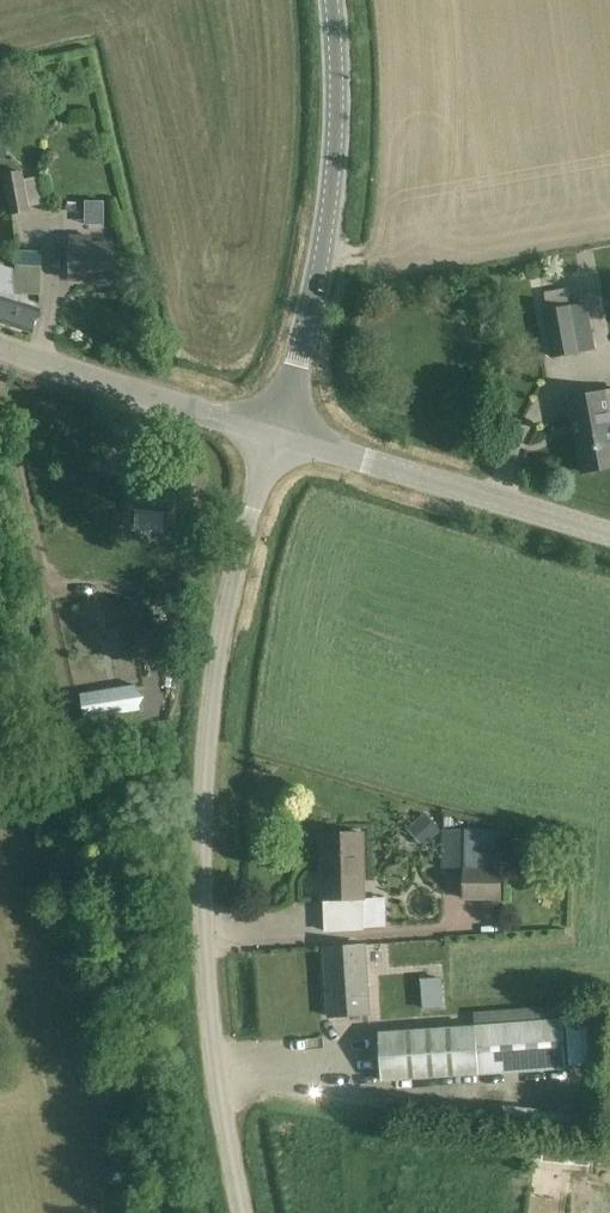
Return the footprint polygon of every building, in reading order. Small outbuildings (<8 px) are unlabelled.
[(25,173),(7,177),(14,214),(32,211),(25,173)] [(105,201),(85,201),(85,225),(105,225),(105,201)] [(71,236),(71,280),(113,280),(113,244),(91,244),(91,237),(71,236)] [(15,293),(41,296),(43,252),(17,250),(15,293)] [(33,333),(40,310),(19,303),(21,298),(15,296),(14,289),(16,270),(0,265),(0,322),(33,333)] [(544,310),(552,355),(595,348),(588,302),(544,310)] [(570,398),(584,472),(609,467),(609,391),(570,398)] [(89,477),(85,515),(123,518),(127,480),(89,477)] [(135,479),(133,507),(163,510),(161,527),(175,529),(177,506),(172,505),(175,483),(135,479)] [(148,584),(152,600),(175,595),(171,579),(148,584)] [(129,609),(118,609),(118,623),(129,623),(129,609)] [(111,712),(141,704),(136,684),(106,692),(111,712)] [(424,813),(407,830),(424,847),(441,831),(424,813)] [(464,901),(501,901),(502,829),(465,829),(464,901)] [(322,834),(323,900),(325,900),(326,931),(361,930),(360,899),(363,899),(361,833),(346,833),(322,834)] [(325,948),(329,1017),(369,1014),(364,945),(325,948)] [(442,977),(420,978),(422,1010),(444,1009),(442,977)] [(566,1068),(563,1020),(540,1022),(379,1032),(383,1080),(543,1070),(566,1068)] [(489,1130),(600,1140),(604,1113),(491,1103),(489,1130)]
